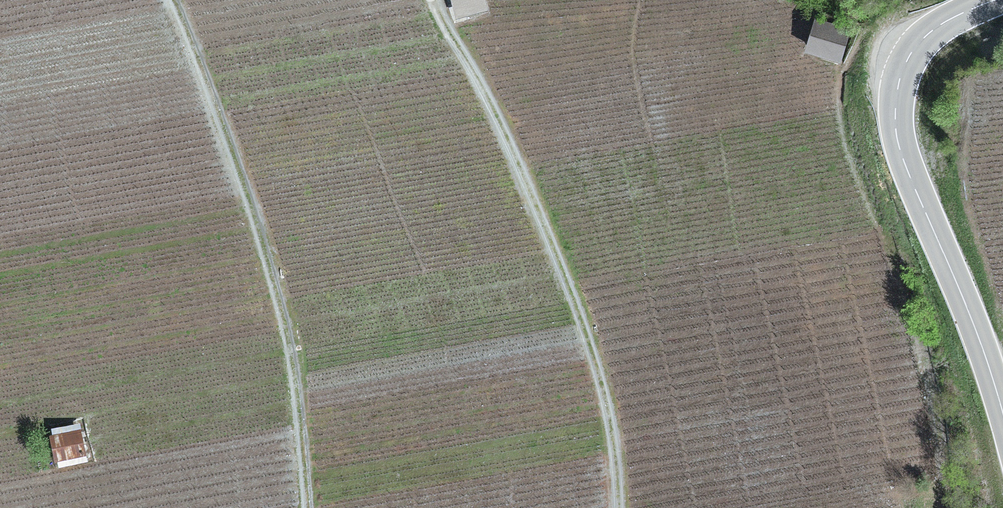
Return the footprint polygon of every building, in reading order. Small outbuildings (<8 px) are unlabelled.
[(482,0),(444,0),(452,25),(487,17),(482,0)] [(846,33),(805,19),(794,53),(835,67),(846,33)] [(86,464),(78,433),(45,435),(54,470),(86,464)]
